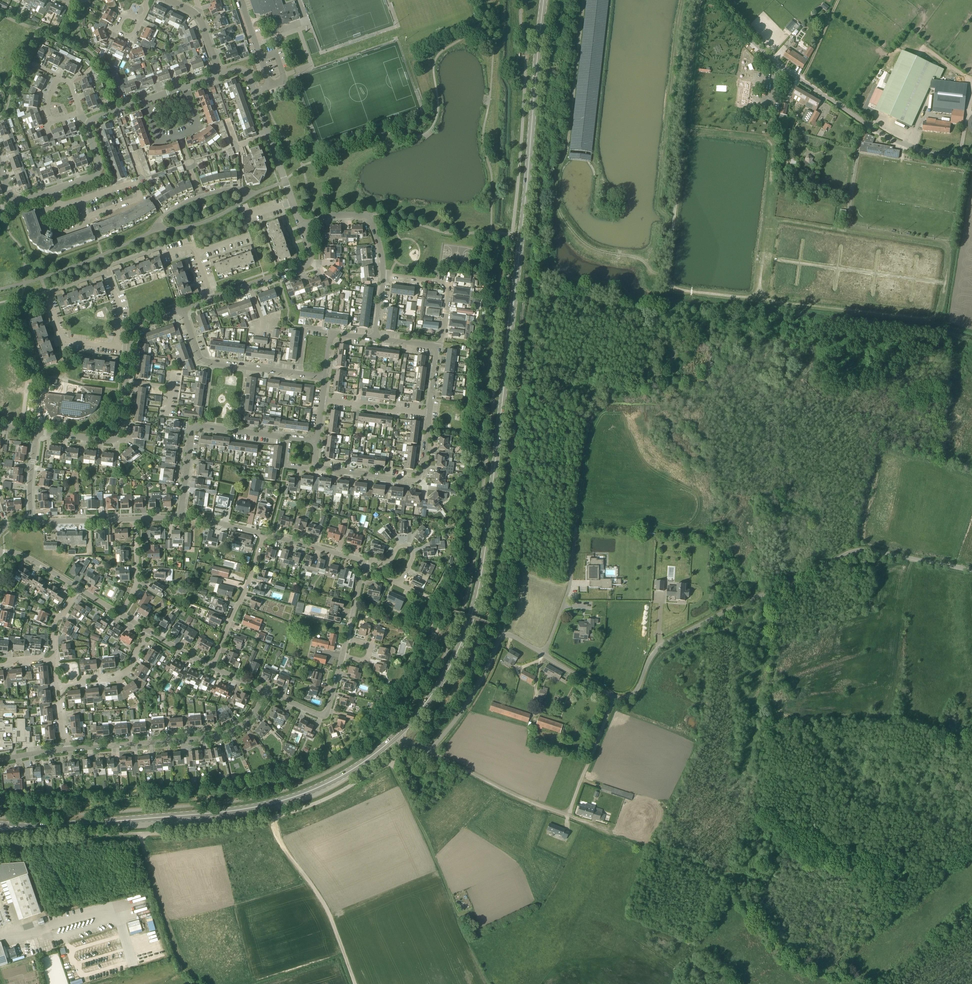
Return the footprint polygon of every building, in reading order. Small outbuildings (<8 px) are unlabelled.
[(29,4),(27,8),(30,10),(32,7),(36,10),(38,6),(41,0),(31,0),(29,4)] [(38,6),(41,7),(40,10),(42,11),(40,14),(44,15),(45,12),(48,6),(45,5),(47,0),(41,0),(38,6)] [(105,5),(113,9),(115,5),(113,1),(118,0),(107,0),(108,3),(106,4),(105,5)] [(260,16),(268,14),(267,11),(269,10),(269,13),(272,12),(271,10),(276,8),(274,0),(250,0),(254,14),(259,13),(260,16)] [(276,8),(271,10),(272,12),(275,22),(277,27),(296,20),(290,3),(283,6),(281,0),(274,0),(276,8)] [(211,13),(212,15),(220,12),(220,13),(225,12),(224,7),(222,7),(220,1),(212,4),(213,7),(209,9),(210,13),(211,13)] [(52,12),(55,13),(58,6),(53,3),(51,8),(48,6),(45,12),(51,15),(52,12)] [(105,15),(114,19),(116,14),(112,12),(113,9),(105,5),(103,10),(106,11),(105,15)] [(156,18),(162,8),(156,5),(153,13),(155,14),(154,17),(156,18)] [(56,22),(60,23),(64,15),(61,13),(63,8),(58,6),(55,13),(57,15),(56,17),(58,19),(56,22)] [(167,10),(162,8),(156,18),(162,21),(162,20),(165,21),(168,16),(165,15),(167,10)] [(241,24),(236,10),(232,11),(234,17),(235,22),(237,26),(241,24)] [(174,23),(178,16),(173,13),(170,17),(168,16),(165,21),(164,25),(167,26),(169,21),(174,23)] [(223,21),(226,20),(224,14),(216,17),(217,20),(217,22),(214,23),(216,29),(225,26),(223,21)] [(111,24),(114,19),(105,15),(102,20),(101,19),(100,22),(106,25),(107,22),(111,24)] [(179,32),(181,29),(186,25),(185,24),(186,21),(183,19),(184,18),(178,16),(174,23),(180,26),(177,31),(179,32)] [(796,24),(795,23),(792,20),(785,27),(792,34),(796,29),(796,30),(801,25),(798,22),(796,24)] [(96,37),(106,34),(104,29),(106,25),(100,22),(99,25),(95,23),(93,27),(95,32),(94,32),(95,35),(94,35),(95,37),(96,37)] [(185,32),(187,38),(195,35),(193,29),(188,31),(186,25),(181,29),(183,33),(185,32)] [(145,28),(143,33),(152,37),(154,32),(155,33),(157,30),(156,29),(151,27),(150,26),(150,27),(151,27),(150,30),(145,28)] [(230,34),(231,34),(235,33),(233,27),(221,32),(222,35),(219,36),(222,45),(230,42),(228,36),(230,35),(230,34)] [(145,40),(144,43),(151,46),(154,48),(156,44),(154,43),(156,39),(152,37),(143,33),(140,38),(145,40)] [(108,39),(106,34),(96,37),(98,43),(99,42),(106,46),(107,43),(108,41),(105,40),(108,39)] [(184,49),(188,47),(193,45),(192,42),(197,41),(195,35),(187,38),(183,39),(185,45),(183,46),(184,49)] [(112,47),(117,49),(121,40),(116,38),(114,43),(111,41),(107,50),(110,51),(112,47)] [(122,60),(123,57),(127,49),(124,47),(126,43),(121,40),(117,49),(114,56),(122,60)] [(141,47),(136,49),(139,58),(145,56),(144,54),(148,53),(151,46),(144,43),(142,42),(143,43),(142,46),(143,46),(142,47),(141,47)] [(231,59),(233,58),(239,56),(236,49),(235,49),(233,44),(227,46),(229,51),(224,53),(227,60),(231,58),(231,59)] [(44,55),(47,56),(50,51),(51,49),(43,45),(37,56),(42,59),(44,55)] [(803,68),(807,61),(814,49),(809,47),(802,59),(798,56),(799,55),(793,51),(792,52),(788,49),(784,55),(803,68)] [(140,61),(139,58),(136,49),(131,51),(132,54),(129,55),(131,61),(134,60),(135,62),(136,62),(140,61)] [(48,62),(53,64),(57,56),(52,54),(53,52),(50,51),(47,56),(50,58),(48,62)] [(908,125),(904,123),(931,64),(903,51),(876,110),(872,108),(869,115),(905,131),(908,125)] [(57,56),(53,64),(58,67),(60,63),(63,64),(66,59),(67,57),(59,53),(57,56)] [(195,58),(199,69),(204,67),(200,55),(198,56),(198,57),(195,58)] [(178,64),(179,67),(182,75),(187,73),(186,68),(188,67),(186,60),(186,58),(182,60),(182,62),(178,64)] [(186,60),(188,67),(191,66),(193,71),(199,69),(195,58),(192,59),(193,63),(191,63),(189,59),(186,60)] [(64,70),(69,72),(75,61),(70,59),(69,60),(66,59),(63,64),(66,66),(64,70)] [(75,61),(69,72),(74,75),(76,71),(80,72),(82,67),(79,65),(80,63),(75,61)] [(176,76),(182,75),(179,67),(178,64),(173,66),(174,69),(171,70),(172,72),(175,71),(176,76)] [(162,71),(163,73),(165,80),(171,78),(170,78),(173,77),(172,72),(171,70),(170,66),(167,67),(167,69),(162,71)] [(154,76),(155,78),(158,77),(160,82),(165,80),(163,73),(157,75),(156,71),(153,73),(154,76)] [(36,82),(44,86),(46,80),(42,78),(43,75),(38,73),(36,76),(39,77),(36,82)] [(80,81),(81,86),(90,83),(88,78),(90,78),(88,74),(83,76),(84,80),(80,81)] [(148,86),(154,84),(152,79),(155,78),(154,76),(151,77),(150,74),(145,76),(148,86)] [(136,79),(139,85),(141,84),(143,88),(148,86),(145,76),(145,75),(141,76),(141,77),(136,79)] [(128,81),(132,92),(137,90),(140,89),(139,85),(136,79),(128,81)] [(227,82),(229,88),(237,85),(236,84),(237,84),(236,80),(235,80),(227,82)] [(939,81),(932,80),(931,89),(935,89),(935,98),(933,112),(952,114),(953,109),(964,110),(967,84),(939,81)] [(128,81),(116,86),(119,94),(125,92),(126,94),(132,92),(128,81)] [(44,86),(36,82),(34,87),(31,86),(30,89),(35,92),(37,89),(41,91),(44,86)] [(744,83),(743,82),(742,87),(743,87),(740,106),(747,107),(751,83),(744,82),(744,83)] [(90,83),(81,86),(83,92),(87,90),(89,93),(94,91),(93,88),(92,89),(90,83)] [(239,84),(237,85),(229,88),(231,93),(233,92),(241,90),(239,84)] [(804,105),(806,102),(810,94),(797,87),(793,94),(791,100),(793,101),(794,99),(804,105)] [(243,95),(241,90),(233,92),(235,98),(243,95)] [(880,90),(875,100),(879,102),(883,92),(880,90)] [(86,98),(87,103),(96,100),(94,95),(95,95),(94,91),(89,93),(90,97),(86,98)] [(205,96),(203,91),(195,93),(195,94),(196,98),(197,98),(197,99),(199,98),(205,96)] [(810,94),(806,102),(817,109),(821,101),(810,94)] [(199,98),(201,104),(209,101),(207,95),(205,96),(199,98)] [(235,98),(237,103),(245,101),(243,95),(235,98)] [(96,100),(87,103),(89,109),(93,107),(94,111),(102,108),(100,104),(98,105),(96,100)] [(209,101),(201,104),(203,109),(211,106),(209,101)] [(247,106),(245,101),(237,103),(239,109),(247,106)] [(203,109),(205,114),(213,112),(211,106),(203,109)] [(248,111),(247,106),(239,109),(241,114),(248,111)] [(963,124),(964,110),(953,109),(952,114),(951,122),(963,124)] [(808,110),(802,120),(808,123),(814,113),(808,110)] [(241,114),(243,119),(250,117),(248,111),(241,114)] [(814,113),(808,123),(813,126),(816,122),(813,120),(818,112),(816,111),(815,111),(814,113)] [(133,115),(135,121),(140,119),(143,118),(142,117),(143,117),(142,113),(141,113),(141,112),(133,115)] [(205,114),(207,120),(215,117),(213,112),(205,114)] [(34,116),(33,113),(25,116),(26,119),(28,118),(30,124),(30,123),(41,120),(39,114),(34,116)] [(217,122),(215,117),(207,120),(209,125),(217,122)] [(252,122),(250,117),(243,119),(240,120),(242,126),(244,125),(252,122)] [(11,128),(9,123),(8,119),(1,122),(2,125),(0,126),(0,132),(11,128)] [(140,119),(135,121),(132,121),(134,127),(142,124),(140,119)] [(28,130),(29,133),(34,131),(34,129),(43,125),(41,120),(30,123),(32,129),(28,130)] [(950,133),(951,122),(936,120),(936,123),(923,121),(922,130),(950,133)] [(246,130),(254,127),(252,122),(244,125),(246,130)] [(103,131),(103,132),(108,130),(111,129),(109,123),(101,126),(101,127),(102,131),(103,131)] [(77,132),(76,128),(74,124),(68,126),(70,131),(67,132),(69,137),(75,135),(75,133),(77,132)] [(142,124),(134,127),(136,132),(144,129),(142,124)] [(210,126),(206,130),(213,139),(218,135),(216,132),(210,126)] [(246,130),(243,131),(246,140),(252,138),(251,135),(256,133),(256,132),(255,128),(254,128),(254,127),(246,130)] [(11,128),(0,132),(2,137),(7,136),(8,138),(14,136),(11,128)] [(66,138),(69,137),(67,132),(64,133),(63,128),(57,130),(60,138),(65,136),(66,138)] [(138,138),(146,135),(144,129),(136,132),(138,138)] [(54,139),(51,140),(53,146),(56,145),(54,140),(57,139),(58,143),(61,142),(60,138),(57,130),(51,132),(54,139)] [(101,132),(103,138),(110,135),(108,130),(103,132),(101,132)] [(206,130),(201,133),(207,143),(213,139),(206,130)] [(35,144),(40,142),(39,140),(42,138),(40,133),(35,134),(34,131),(29,133),(30,136),(32,136),(35,144)] [(201,133),(196,136),(200,144),(201,146),(207,143),(201,133)] [(875,137),(867,134),(864,142),(861,142),(860,152),(860,150),(881,154),(881,156),(899,158),(900,150),(893,149),(893,147),(873,144),(875,137)] [(112,141),(110,135),(103,138),(104,143),(112,141)] [(140,143),(148,140),(146,135),(138,138),(140,143)] [(4,143),(6,149),(13,146),(12,143),(16,142),(14,136),(8,138),(9,141),(4,143)] [(196,136),(191,138),(194,146),(200,144),(196,136)] [(47,137),(42,138),(39,140),(40,142),(41,145),(42,147),(43,147),(44,148),(45,148),(50,146),(50,147),(53,146),(51,140),(49,141),(47,137)] [(188,148),(194,146),(191,138),(190,138),(189,138),(186,139),(186,140),(185,140),(188,148)] [(106,149),(114,146),(117,145),(115,140),(112,141),(104,143),(106,149)] [(142,149),(150,146),(148,140),(140,143),(142,149)] [(173,144),(172,145),(175,153),(180,151),(178,143),(177,143),(177,142),(173,144)] [(17,145),(13,146),(6,149),(8,154),(13,152),(14,155),(19,153),(18,150),(19,150),(17,145)] [(106,149),(108,154),(119,150),(117,145),(114,146),(106,149)] [(176,156),(175,153),(172,145),(167,146),(169,154),(169,158),(176,156)] [(243,176),(243,180),(245,179),(246,183),(246,182),(247,185),(252,184),(253,186),(260,184),(263,177),(264,178),(267,172),(264,165),(266,164),(269,163),(265,151),(262,152),(260,153),(259,148),(250,151),(244,153),(243,153),(243,154),(241,154),(242,155),(241,155),(243,176)] [(119,150),(108,154),(110,159),(118,157),(121,156),(119,150)] [(17,157),(20,156),(19,153),(14,155),(15,158),(10,160),(12,165),(19,163),(17,157)] [(804,159),(810,164),(814,158),(808,154),(804,159)] [(79,155),(73,157),(73,156),(70,157),(72,165),(75,164),(77,169),(82,167),(80,159),(79,155)] [(88,165),(87,162),(91,161),(89,155),(85,157),(80,159),(82,167),(88,165)] [(68,163),(63,165),(66,172),(71,170),(70,166),(72,165),(70,157),(67,158),(68,163)] [(110,159),(112,165),(120,162),(118,157),(110,159)] [(24,167),(22,162),(19,163),(12,165),(13,171),(19,169),(20,172),(25,170),(24,167)] [(66,172),(63,165),(57,166),(56,162),(53,163),(56,171),(58,170),(60,174),(66,172)] [(112,165),(114,170),(122,168),(120,162),(112,165)] [(46,170),(49,178),(55,176),(53,171),(56,171),(53,163),(50,164),(50,165),(45,167),(46,170)] [(49,178),(46,170),(41,172),(39,168),(36,169),(37,171),(39,176),(41,175),(43,180),(49,178)] [(114,170),(116,176),(124,173),(123,173),(122,168),(114,170)] [(237,176),(240,175),(240,169),(236,169),(230,170),(231,181),(232,181),(237,181),(237,176)] [(15,177),(17,182),(24,180),(23,177),(27,175),(25,170),(20,172),(21,175),(15,177)] [(124,173),(116,176),(116,177),(115,177),(117,181),(117,180),(118,181),(123,179),(124,182),(131,180),(130,177),(126,178),(124,173)] [(205,175),(208,186),(209,186),(208,185),(209,185),(210,185),(214,184),(212,176),(211,173),(205,175)] [(208,186),(205,175),(205,174),(205,175),(199,176),(203,188),(207,186),(208,185),(208,186)] [(27,179),(24,180),(17,182),(19,188),(24,186),(25,191),(31,189),(29,184),(27,179)] [(177,184),(179,188),(182,195),(187,193),(186,193),(187,193),(188,193),(185,185),(183,182),(177,184)] [(193,191),(191,183),(185,185),(188,193),(189,192),(189,193),(193,191)] [(177,198),(173,190),(171,186),(170,184),(169,185),(169,187),(165,189),(166,190),(172,201),(176,198),(177,198)] [(178,197),(182,195),(179,188),(173,190),(177,198),(177,197),(178,197)] [(160,193),(161,194),(167,204),(167,203),(168,203),(172,201),(166,190),(160,193)] [(158,196),(156,198),(153,193),(150,195),(153,199),(158,205),(160,204),(162,207),(166,204),(167,203),(167,204),(161,194),(158,196)] [(108,222),(108,221),(104,222),(99,224),(98,224),(98,222),(99,222),(98,221),(96,223),(94,224),(91,224),(92,224),(93,224),(93,226),(95,231),(98,230),(98,231),(100,230),(103,237),(107,236),(106,236),(109,235),(109,236),(110,236),(109,235),(111,234),(119,231),(118,230),(121,229),(122,231),(121,229),(123,228),(124,229),(131,225),(133,224),(134,225),(133,223),(135,222),(136,223),(143,219),(142,219),(144,217),(145,219),(146,219),(145,217),(147,216),(147,217),(154,213),(154,212),(156,211),(150,201),(136,209),(123,216),(108,222)] [(29,238),(30,241),(32,242),(34,241),(35,243),(38,244),(37,246),(38,249),(40,249),(41,249),(45,251),(45,252),(46,252),(47,253),(50,252),(50,251),(54,252),(55,252),(56,253),(58,254),(61,253),(62,251),(66,250),(66,249),(71,247),(72,248),(79,246),(79,244),(84,243),(85,243),(91,241),(92,241),(92,240),(94,239),(91,230),(59,241),(59,242),(53,244),(50,242),(52,239),(51,238),(53,235),(48,233),(45,240),(42,238),(41,239),(39,233),(40,232),(33,212),(24,216),(25,218),(24,219),(27,226),(28,227),(29,231),(29,232),(30,235),(29,238)] [(282,227),(287,225),(283,216),(278,218),(279,221),(281,220),(283,224),(280,226),(278,221),(273,222),(272,222),(271,223),(268,224),(269,227),(268,228),(270,234),(268,235),(270,239),(273,238),(274,240),(272,241),(273,243),(284,239),(282,234),(284,234),(284,233),(283,231),(285,230),(286,228),(285,227),(282,228),(282,227)] [(335,235),(335,226),(330,226),(330,231),(323,231),(323,237),(326,237),(330,237),(330,235),(335,235)] [(341,239),(341,238),(344,238),(344,239),(346,239),(346,235),(344,235),(344,231),(341,231),(341,226),(335,226),(335,235),(335,239),(341,239)] [(357,239),(357,235),(357,226),(351,226),(352,231),(348,231),(348,235),(346,235),(346,239),(346,242),(348,242),(348,239),(357,239)] [(357,226),(357,235),(363,235),(363,237),(366,237),(366,231),(363,231),(363,226),(357,226)] [(286,244),(284,239),(273,243),(274,245),(275,245),(276,248),(273,248),(275,252),(276,252),(278,258),(280,258),(281,261),(284,260),(285,260),(286,259),(291,258),(289,253),(292,252),(294,256),(292,257),(292,260),(298,258),(295,249),(290,250),(290,249),(292,248),(293,247),(291,246),(288,246),(287,244),(286,244)] [(237,256),(237,257),(232,259),(236,270),(238,269),(238,268),(241,267),(242,270),(246,268),(245,267),(251,265),(251,263),(254,262),(253,259),(253,258),(252,257),(251,252),(246,254),(245,251),(249,249),(250,252),(253,251),(251,245),(242,248),(243,253),(242,254),(241,251),(240,250),(239,252),(239,255),(237,256)] [(337,254),(337,246),(337,245),(330,245),(330,248),(325,248),(325,254),(334,254),(337,254)] [(357,256),(372,254),(371,249),(366,249),(366,246),(356,247),(357,256)] [(153,257),(160,254),(159,251),(151,254),(150,256),(152,262),(150,263),(150,262),(145,263),(149,275),(153,273),(154,275),(159,273),(159,271),(164,269),(160,258),(155,260),(153,257)] [(361,264),(368,264),(367,260),(372,260),(372,254),(357,256),(358,264),(361,264)] [(135,267),(130,268),(134,280),(139,278),(139,280),(145,278),(144,276),(149,275),(145,263),(140,265),(139,262),(145,259),(144,256),(136,259),(135,261),(138,267),(135,268),(135,267)] [(227,259),(224,260),(223,258),(221,257),(220,258),(221,261),(220,261),(218,257),(209,260),(211,265),(214,264),(213,262),(217,260),(219,264),(214,265),(216,270),(215,271),(216,272),(217,275),(221,274),(221,275),(227,273),(228,275),(232,273),(231,270),(234,269),(234,271),(236,270),(232,259),(227,261),(227,259)] [(187,278),(185,273),(184,274),(183,271),(189,269),(190,267),(188,259),(184,261),(186,265),(187,267),(183,268),(181,263),(170,267),(172,272),(170,273),(172,278),(174,278),(175,282),(187,278)] [(364,268),(364,273),(374,272),(373,267),(368,267),(368,264),(361,264),(362,268),(364,268)] [(130,268),(125,270),(125,271),(123,272),(121,266),(119,265),(111,268),(112,271),(119,269),(120,272),(115,274),(119,285),(124,283),(124,285),(130,283),(129,281),(134,280),(130,268)] [(328,270),(339,278),(342,274),(332,266),(328,270)] [(339,278),(328,270),(325,275),(337,283),(340,279),(339,278)] [(374,278),(374,272),(364,273),(365,278),(363,279),(363,282),(369,281),(369,278),(374,278)] [(101,296),(106,295),(102,283),(97,285),(96,282),(103,280),(102,276),(94,279),(93,281),(95,287),(93,288),(93,287),(87,289),(91,300),(96,298),(97,300),(102,298),(101,296)] [(313,278),(317,287),(322,285),(323,287),(326,286),(324,280),(321,281),(319,276),(314,278),(313,278)] [(196,285),(194,284),(188,286),(187,284),(188,283),(187,278),(175,282),(177,287),(175,287),(177,293),(179,292),(180,297),(191,293),(192,295),(199,292),(196,285)] [(310,285),(307,286),(309,292),(312,291),(312,289),(317,287),(313,278),(314,278),(308,280),(310,285)] [(459,283),(458,287),(468,288),(468,284),(470,284),(471,279),(456,278),(456,282),(459,283)] [(309,292),(307,286),(304,287),(301,280),(296,282),(299,291),(304,289),(306,293),(309,292)] [(81,303),(82,305),(87,304),(87,301),(91,300),(87,289),(83,290),(82,287),(88,285),(87,281),(79,284),(78,286),(80,292),(78,293),(78,292),(73,294),(77,305),(81,303)] [(300,294),(299,291),(296,282),(291,284),(292,289),(287,290),(290,297),(295,295),(295,296),(300,294)] [(453,295),(469,297),(470,289),(454,287),(453,295)] [(55,296),(62,294),(63,297),(58,299),(62,310),(66,308),(67,311),(73,309),(72,306),(77,305),(73,294),(68,295),(68,297),(66,297),(64,291),(62,290),(54,293),(55,296)] [(271,291),(269,292),(271,299),(277,298),(274,290),(271,291),(271,290),(271,291)] [(428,290),(427,297),(442,299),(443,295),(438,294),(438,291),(428,290)] [(265,293),(263,294),(266,301),(271,299),(269,292),(266,293),(266,292),(265,292),(265,293)] [(258,295),(261,303),(266,301),(263,294),(260,295),(260,294),(260,295),(258,295)] [(463,304),(468,305),(469,298),(453,296),(452,303),(458,304),(457,308),(462,309),(463,304)] [(244,302),(248,312),(253,310),(252,307),(250,300),(244,302)] [(244,302),(239,304),(242,314),(248,312),(244,302)] [(239,304),(233,306),(237,316),(242,314),(239,304)] [(218,316),(219,315),(228,312),(229,315),(230,315),(228,308),(228,307),(228,306),(216,310),(218,316)] [(230,318),(237,316),(233,306),(228,307),(228,308),(230,315),(229,315),(230,318)] [(428,308),(426,315),(440,317),(441,310),(428,308)] [(449,319),(466,321),(466,315),(472,315),(472,311),(456,309),(456,314),(449,314),(449,319)] [(47,332),(45,327),(44,327),(43,325),(50,323),(50,321),(48,313),(44,315),(46,320),(43,321),(42,317),(30,321),(32,326),(30,327),(32,332),(34,332),(35,336),(47,332)] [(208,319),(198,322),(200,328),(210,325),(209,321),(208,319)] [(449,327),(465,329),(466,322),(450,320),(449,327)] [(168,327),(170,334),(174,333),(175,336),(177,335),(173,325),(168,327)] [(210,325),(200,328),(202,334),(212,330),(210,325)] [(170,334),(168,327),(162,329),(166,339),(166,341),(168,340),(167,337),(170,336),(170,334)] [(291,337),(300,338),(301,335),(299,335),(299,332),(296,332),(296,329),(289,328),(289,333),(288,333),(288,336),(291,337)] [(166,339),(162,329),(157,331),(159,338),(160,341),(166,339)] [(459,334),(464,334),(464,331),(450,329),(449,333),(453,333),(453,337),(458,337),(459,334)] [(35,341),(37,347),(39,346),(40,351),(52,347),(50,342),(54,341),(56,347),(59,346),(56,339),(55,338),(48,340),(47,338),(49,337),(47,332),(35,336),(37,341),(35,341)] [(154,345),(154,347),(154,348),(158,349),(157,346),(156,347),(155,343),(151,333),(146,335),(148,342),(149,341),(151,346),(154,345)] [(151,355),(148,354),(149,345),(143,344),(141,356),(143,356),(150,357),(151,355)] [(59,356),(61,362),(64,361),(62,353),(60,352),(53,355),(52,352),(54,352),(52,347),(40,351),(42,355),(40,356),(42,361),(44,361),(46,366),(57,362),(55,357),(59,356)] [(177,356),(177,358),(187,354),(186,349),(179,351),(180,355),(177,356)] [(400,366),(401,359),(398,359),(399,352),(394,351),(393,361),(398,362),(398,365),(400,366)] [(88,359),(88,360),(84,360),(83,371),(88,372),(87,374),(93,375),(94,373),(98,373),(100,362),(95,361),(94,362),(92,362),(93,355),(92,353),(84,352),(83,356),(87,356),(87,359),(88,359)] [(277,358),(278,352),(276,352),(275,352),(275,353),(269,352),(268,360),(271,360),(271,362),(274,362),(274,358),(277,358)] [(288,360),(290,360),(292,360),(292,362),(296,362),(296,355),(289,354),(288,360)] [(103,374),(103,376),(109,377),(109,375),(114,375),(116,364),(110,363),(111,360),(118,360),(118,357),(110,356),(108,357),(107,364),(105,364),(105,362),(100,362),(98,373),(103,374)] [(191,359),(189,359),(182,362),(183,364),(186,363),(189,372),(195,370),(191,359)] [(363,383),(360,382),(359,389),(362,389),(361,396),(367,397),(368,385),(368,384),(363,383)] [(313,392),(314,386),(302,384),(302,386),(301,393),(303,393),(304,391),(307,391),(313,392)] [(76,394),(74,397),(62,396),(47,394),(44,411),(48,411),(51,418),(55,416),(58,416),(60,416),(61,416),(63,417),(64,417),(65,418),(66,418),(66,417),(67,418),(71,419),(76,419),(80,419),(80,420),(86,419),(86,417),(90,415),(93,413),(96,409),(97,410),(100,405),(99,404),(101,401),(101,397),(102,389),(82,386),(81,395),(76,394)] [(313,392),(307,391),(306,402),(305,402),(305,404),(308,405),(308,403),(312,403),(313,392)] [(197,409),(196,412),(195,418),(201,419),(203,407),(194,406),(194,408),(197,409)] [(184,417),(195,418),(196,412),(185,411),(185,410),(183,410),(182,413),(184,413),(184,417)] [(244,412),(243,411),(241,423),(247,424),(248,418),(249,414),(251,415),(252,413),(244,412)] [(358,423),(363,424),(364,415),(359,414),(358,421),(355,421),(354,427),(357,427),(358,423)] [(170,424),(170,427),(166,427),(166,430),(174,431),(174,428),(181,429),(182,423),(174,422),(174,425),(170,424)] [(133,433),(145,435),(146,429),(147,426),(140,425),(140,428),(134,427),(133,433)] [(181,435),(174,434),(174,431),(166,430),(165,433),(169,434),(168,439),(180,441),(181,435)] [(137,446),(138,446),(144,450),(145,435),(133,433),(132,439),(136,439),(135,442),(138,443),(137,446)] [(437,443),(440,443),(447,444),(450,444),(451,444),(451,441),(452,436),(446,435),(446,438),(438,437),(437,443)] [(417,444),(417,442),(417,439),(406,437),(404,437),(403,444),(409,445),(409,443),(417,444)] [(165,445),(164,448),(172,449),(172,446),(179,447),(180,441),(168,439),(167,445),(165,445)] [(447,450),(447,453),(450,453),(452,454),(453,448),(450,448),(450,444),(447,444),(440,443),(439,449),(447,450)] [(24,455),(25,455),(26,448),(18,446),(17,454),(24,455)] [(54,456),(56,446),(50,446),(49,452),(46,452),(45,458),(48,458),(49,457),(50,457),(51,456),(51,455),(54,456)] [(56,446),(54,456),(60,457),(60,460),(63,460),(64,454),(61,453),(61,447),(56,446)] [(126,451),(132,458),(136,455),(138,457),(141,455),(137,450),(134,452),(130,447),(126,451)] [(72,458),(73,449),(67,448),(67,454),(64,454),(63,460),(72,461),(72,458)] [(167,451),(166,457),(178,459),(178,453),(171,452),(172,449),(164,448),(164,451),(167,451)] [(80,462),(81,456),(78,456),(79,449),(73,449),(72,458),(78,459),(77,462),(80,462)] [(81,456),(80,462),(83,463),(84,460),(90,460),(91,451),(85,450),(84,456),(81,456)] [(98,465),(99,458),(96,458),(97,452),(91,451),(90,460),(95,461),(95,464),(98,465)] [(126,451),(121,454),(125,460),(123,461),(127,466),(129,464),(127,462),(132,458),(126,451)] [(107,463),(108,453),(103,452),(102,459),(99,458),(98,465),(101,465),(101,462),(107,463)] [(444,452),(443,455),(435,454),(435,460),(437,461),(448,462),(448,459),(449,459),(450,453),(447,453),(444,452)] [(17,454),(15,453),(14,461),(23,462),(24,455),(17,454)] [(113,463),(112,467),(115,467),(116,464),(120,464),(119,461),(113,460),(114,454),(108,453),(107,463),(113,463)] [(380,456),(379,466),(385,466),(386,459),(388,460),(389,453),(386,453),(386,457),(380,456)] [(161,466),(170,467),(170,464),(177,465),(178,459),(166,457),(165,463),(161,463),(161,466)] [(445,467),(444,470),(447,471),(453,472),(454,466),(447,465),(448,462),(437,461),(437,466),(445,467)] [(197,470),(209,472),(209,466),(213,466),(213,463),(205,462),(205,465),(198,464),(197,470)] [(164,475),(175,476),(176,470),(169,470),(170,467),(161,466),(161,469),(164,469),(164,475)] [(21,476),(22,469),(13,468),(13,470),(10,470),(9,475),(21,476)] [(54,470),(53,473),(43,472),(42,479),(49,480),(54,481),(55,474),(64,475),(65,471),(54,470)] [(201,477),(201,479),(207,480),(213,481),(213,478),(208,477),(209,472),(197,470),(196,476),(201,477)] [(433,472),(432,478),(435,478),(443,479),(444,476),(447,476),(447,471),(444,470),(442,470),(441,473),(433,472)] [(9,479),(13,479),(13,483),(22,484),(23,476),(21,476),(9,475),(9,476),(8,478),(9,478),(9,479)] [(159,483),(161,484),(168,484),(168,481),(175,482),(175,476),(164,475),(163,481),(159,480),(159,483)] [(298,482),(297,488),(297,491),(300,492),(301,485),(306,486),(308,477),(302,476),(301,483),(298,482)] [(291,487),(297,488),(298,482),(298,481),(295,480),(295,478),(289,477),(288,490),(291,490),(291,487)] [(312,490),(315,491),(316,485),(313,484),(313,477),(308,477),(306,486),(312,487),(312,490)] [(316,485),(315,491),(318,491),(318,488),(324,489),(325,479),(319,478),(319,485),(316,485)] [(442,485),(442,488),(448,489),(449,483),(445,483),(446,479),(443,479),(435,478),(434,484),(442,485)] [(48,487),(49,480),(42,479),(40,479),(39,486),(48,487)] [(196,479),(195,485),(200,486),(200,489),(201,489),(206,490),(207,489),(210,490),(210,487),(207,486),(207,480),(201,479),(196,479)] [(258,497),(260,488),(261,481),(252,479),(249,495),(258,497)] [(330,495),(332,495),(333,487),(330,487),(331,480),(325,479),(324,489),(323,494),(326,494),(327,492),(329,492),(330,495)] [(343,481),(337,480),(336,487),(333,487),(332,495),(336,495),(336,494),(342,494),(342,490),(343,481)] [(350,495),(351,495),(351,489),(348,489),(349,482),(343,481),(342,490),(348,491),(347,495),(350,495)] [(360,496),(360,492),(361,483),(355,483),(355,488),(351,488),(351,489),(351,495),(360,496)] [(364,493),(363,497),(369,497),(369,492),(366,491),(367,490),(367,484),(361,483),(360,492),(364,493)] [(372,494),(378,495),(379,486),(373,485),(373,490),(373,492),(369,492),(369,497),(372,498),(372,494)] [(378,498),(387,500),(388,494),(384,493),(385,492),(385,487),(379,486),(378,495),(378,498)] [(388,494),(387,500),(396,501),(398,488),(392,487),(391,494),(388,494)] [(405,503),(406,497),(406,496),(403,496),(404,489),(398,488),(396,501),(400,501),(400,504),(401,506),(402,506),(401,509),(404,509),(405,503)] [(49,491),(48,491),(43,490),(42,494),(38,495),(39,502),(40,502),(48,502),(47,495),(49,495),(57,496),(57,501),(62,501),(62,493),(57,492),(49,491)] [(414,501),(415,493),(416,490),(410,490),(409,498),(406,497),(405,503),(410,504),(411,500),(414,501)] [(438,503),(441,501),(443,501),(447,499),(447,494),(443,493),(443,496),(441,497),(436,491),(431,495),(432,495),(438,503)] [(97,500),(92,501),(92,510),(97,510),(97,507),(103,507),(102,492),(98,492),(98,493),(97,493),(97,500)] [(208,501),(209,494),(206,493),(205,493),(196,492),(194,505),(203,506),(204,501),(208,501)] [(421,494),(415,493),(414,501),(414,504),(417,504),(417,507),(422,508),(423,502),(420,502),(421,494)] [(78,505),(78,503),(78,495),(71,495),(71,498),(70,498),(70,501),(66,501),(66,510),(70,509),(70,510),(75,510),(74,505),(78,505)] [(112,495),(112,499),(106,499),(107,505),(108,505),(108,509),(115,509),(115,503),(118,503),(118,495),(112,495)] [(128,502),(132,502),(132,495),(125,496),(125,500),(121,500),(121,509),(129,508),(129,505),(128,502)] [(163,498),(163,501),(163,507),(171,507),(171,502),(172,502),(172,495),(166,495),(167,498),(163,498)] [(442,508),(440,505),(438,503),(432,495),(429,497),(430,498),(430,499),(429,500),(428,500),(427,509),(431,509),(434,507),(437,511),(442,508)] [(3,499),(2,496),(0,496),(0,502),(1,507),(3,512),(6,511),(6,512),(14,512),(14,510),(13,501),(13,499),(3,499)] [(161,501),(160,498),(160,496),(152,496),(152,499),(149,499),(149,508),(156,508),(156,502),(161,502),(161,501)] [(229,499),(219,496),(217,506),(227,508),(228,505),(229,499)] [(140,499),(135,500),(135,508),(143,508),(143,504),(146,504),(146,497),(140,497),(140,499)] [(240,513),(243,514),(243,513),(244,512),(249,513),(251,505),(249,504),(249,503),(239,500),(239,502),(237,502),(235,510),(240,511),(240,513)] [(40,502),(40,509),(49,509),(50,509),(50,512),(58,512),(58,509),(52,509),(53,508),(53,503),(52,502),(49,502),(49,501),(48,502),(40,502)] [(87,510),(92,510),(92,501),(84,501),(81,501),(81,508),(87,508),(87,510)] [(265,508),(266,504),(259,503),(257,509),(258,509),(259,509),(258,514),(261,515),(261,517),(268,519),(271,506),(271,505),(270,505),(270,504),(269,503),(268,503),(267,503),(267,504),(266,504),(266,505),(266,508),(265,508)] [(280,525),(285,526),(286,525),(291,526),(293,519),(283,516),(284,513),(280,512),(279,516),(282,517),(280,525)] [(294,528),(302,531),(303,527),(306,528),(308,520),(303,518),(302,520),(297,519),(294,528)] [(405,524),(400,524),(400,534),(407,534),(408,527),(411,527),(411,521),(405,521),(405,524)] [(318,536),(319,534),(321,527),(310,524),(308,532),(315,534),(315,535),(315,534),(317,534),(317,535),(318,536)] [(343,536),(344,534),(346,527),(340,525),(338,531),(332,529),(332,528),(328,527),(327,531),(329,532),(327,537),(334,539),(334,540),(339,541),(340,535),(343,536)] [(388,525),(384,528),(383,527),(378,532),(379,533),(380,534),(381,534),(382,534),(388,542),(394,537),(389,531),(392,529),(388,525)] [(420,532),(415,538),(420,543),(427,535),(424,532),(426,529),(422,525),(417,530),(420,532)] [(154,536),(160,535),(160,536),(161,537),(161,538),(162,538),(162,539),(163,539),(165,539),(165,529),(165,530),(161,530),(161,528),(154,528),(154,527),(150,528),(150,532),(147,532),(147,538),(154,538),(154,536)] [(115,530),(115,535),(116,539),(128,538),(128,529),(115,530)] [(353,535),(349,534),(350,530),(347,529),(344,538),(347,539),(347,541),(351,543),(352,543),(353,543),(353,544),(360,546),(362,536),(354,534),(353,535)] [(210,539),(211,536),(212,531),(207,530),(205,535),(203,543),(216,546),(218,540),(210,539)] [(109,551),(108,538),(104,538),(104,536),(104,532),(102,532),(102,531),(99,531),(98,532),(96,532),(97,537),(96,538),(96,541),(97,541),(97,542),(101,542),(101,546),(104,546),(105,551),(109,551)] [(172,531),(172,539),(172,540),(168,540),(167,549),(172,549),(172,544),(183,544),(183,536),(180,536),(180,531),(172,531)] [(68,541),(68,545),(87,545),(87,541),(82,541),(82,532),(58,532),(58,536),(57,536),(57,537),(58,537),(58,541),(68,541)] [(250,544),(251,544),(252,537),(234,532),(232,540),(246,543),(246,545),(249,545),(248,550),(252,551),(253,545),(250,544)] [(373,552),(377,553),(383,554),(385,547),(378,545),(378,542),(373,541),(371,546),(374,547),(373,552)] [(158,545),(151,545),(151,550),(148,550),(148,558),(152,558),(152,559),(160,559),(160,549),(158,549),(158,545)] [(438,550),(437,550),(436,545),(430,545),(430,548),(423,549),(424,557),(434,555),(434,556),(438,556),(438,550)] [(128,554),(128,551),(124,551),(124,547),(117,547),(117,554),(120,554),(120,562),(125,562),(125,561),(129,560),(129,554),(128,554)] [(276,552),(276,551),(272,550),(272,548),(269,547),(268,550),(267,550),(264,559),(269,560),(270,558),(277,559),(278,553),(276,552)] [(289,551),(283,549),(280,559),(284,560),(283,563),(288,564),(290,558),(287,557),(289,551)] [(292,565),(294,566),(295,563),(298,564),(301,554),(295,552),(293,559),(290,558),(288,564),(288,566),(291,567),(292,565)] [(312,571),(314,565),(311,564),(313,557),(307,556),(303,568),(307,570),(306,572),(312,573),(312,571)] [(599,588),(610,589),(610,585),(610,579),(599,579),(599,565),(603,565),(603,560),(597,560),(597,558),(590,558),(590,566),(587,566),(587,571),(588,571),(588,580),(589,580),(596,580),(596,587),(599,587),(599,588)] [(80,570),(84,573),(90,561),(86,559),(84,563),(81,562),(78,566),(75,564),(74,564),(72,567),(73,568),(70,572),(72,573),(72,574),(74,575),(75,575),(77,576),(80,570)] [(312,571),(318,572),(319,569),(322,570),(325,561),(319,559),(317,566),(314,565),(312,571)] [(428,580),(428,579),(430,575),(428,574),(431,569),(432,569),(434,565),(430,563),(430,564),(429,566),(423,563),(418,572),(423,575),(422,577),(428,580)] [(230,569),(213,565),(212,570),(211,574),(228,578),(230,569)] [(330,569),(326,568),(324,575),(331,577),(332,573),(336,574),(338,567),(331,565),(330,569)] [(21,578),(21,579),(27,570),(24,568),(21,567),(20,570),(17,569),(12,576),(15,578),(14,579),(19,582),(21,578)] [(124,581),(127,581),(130,581),(129,571),(123,571),(123,568),(116,568),(116,575),(120,574),(120,578),(124,578),(124,581)] [(170,569),(160,568),(159,572),(161,572),(161,573),(154,572),(154,575),(154,577),(154,578),(161,578),(161,580),(165,581),(166,576),(170,576),(170,569)] [(345,578),(349,579),(353,580),(353,578),(354,576),(355,574),(354,574),(351,573),(352,573),(352,572),(351,572),(352,570),(345,568),(344,570),(341,570),(338,578),(337,582),(343,583),(344,580),(345,580),(345,578)] [(90,584),(94,586),(99,577),(96,575),(95,576),(89,572),(90,571),(87,569),(84,575),(86,577),(85,579),(91,583),(90,584)] [(21,579),(28,583),(32,578),(29,576),(31,573),(29,572),(29,571),(27,570),(21,579)] [(269,572),(262,570),(261,575),(259,574),(257,580),(267,583),(269,577),(267,577),(269,572)] [(28,583),(36,587),(41,579),(38,577),(36,576),(34,579),(32,578),(28,583)] [(425,585),(428,580),(422,577),(421,580),(414,577),(411,584),(420,588),(422,584),(425,585)] [(42,593),(43,592),(44,590),(42,589),(46,582),(44,581),(44,580),(41,579),(36,587),(41,590),(40,592),(42,593)] [(664,591),(664,585),(662,585),(662,581),(656,580),(655,585),(657,586),(656,591),(664,591)] [(163,593),(161,593),(164,587),(155,582),(152,588),(150,586),(148,590),(156,595),(162,598),(163,596),(163,593)] [(257,588),(255,587),(253,593),(264,596),(267,585),(259,583),(257,588)] [(380,594),(381,589),(380,589),(381,584),(375,583),(374,587),(369,586),(367,594),(375,596),(374,599),(378,601),(381,595),(380,594)] [(676,600),(679,600),(685,601),(685,597),(689,597),(690,590),(686,590),(686,584),(678,583),(677,589),(668,588),(667,596),(677,596),(676,600)] [(50,585),(49,588),(46,586),(44,590),(43,592),(45,593),(50,596),(56,587),(53,586),(50,585)] [(231,597),(233,589),(220,585),(218,593),(231,597)] [(66,597),(59,593),(60,591),(58,590),(58,589),(56,587),(50,596),(62,603),(66,597)] [(111,597),(112,597),(118,601),(124,592),(117,588),(111,597)] [(28,592),(24,590),(22,594),(29,598),(31,595),(27,593),(28,592)] [(146,592),(144,595),(142,599),(138,605),(141,607),(138,612),(147,617),(148,615),(149,616),(150,616),(152,613),(151,612),(150,611),(151,610),(146,607),(150,599),(152,601),(154,597),(146,592)] [(400,609),(405,598),(390,592),(387,599),(396,604),(395,607),(400,609)] [(5,594),(4,600),(14,602),(15,596),(17,597),(17,594),(11,593),(11,595),(5,594)] [(295,593),(291,606),(295,607),(299,594),(295,593)] [(222,599),(214,597),(204,595),(203,599),(205,601),(209,603),(211,602),(212,603),(213,605),(216,606),(214,610),(218,611),(220,612),(221,611),(225,613),(227,608),(226,608),(227,605),(221,602),(222,600),(222,599)] [(262,601),(252,598),(250,603),(252,604),(250,609),(256,611),(258,606),(260,607),(262,601)] [(343,608),(344,602),(332,599),(331,605),(331,606),(331,609),(340,611),(340,607),(343,608)] [(14,602),(4,600),(3,605),(8,606),(8,609),(14,610),(15,607),(13,607),(14,602)] [(84,616),(86,617),(89,613),(91,609),(84,605),(82,608),(79,605),(76,610),(74,610),(84,616)] [(633,605),(618,605),(618,613),(633,613),(633,605)] [(40,611),(38,616),(48,620),(50,614),(45,612),(46,610),(40,607),(39,610),(40,611)] [(1,611),(0,616),(14,619),(15,614),(14,613),(14,610),(8,609),(7,612),(1,611)] [(340,611),(331,609),(330,613),(328,619),(340,622),(341,616),(339,615),(340,611)] [(75,617),(73,620),(78,623),(80,620),(81,621),(84,616),(74,610),(71,615),(75,617)] [(207,625),(210,626),(215,628),(216,624),(220,626),(220,625),(221,624),(221,623),(222,621),(216,618),(217,617),(218,618),(219,614),(209,610),(207,617),(210,618),(207,625)] [(259,631),(259,630),(262,631),(265,625),(255,621),(256,618),(251,615),(250,617),(245,615),(242,624),(259,631)] [(0,616),(0,618),(0,622),(5,623),(4,627),(11,629),(11,624),(13,624),(14,619),(0,616)] [(48,620),(38,616),(36,621),(34,620),(33,623),(39,625),(40,623),(46,625),(48,620)] [(173,616),(170,622),(163,618),(159,625),(166,629),(167,627),(170,628),(173,622),(176,617),(173,616)] [(104,630),(105,628),(110,620),(104,617),(100,623),(98,621),(94,627),(99,630),(100,628),(104,630)] [(594,626),(594,623),(594,619),(587,619),(587,621),(584,621),(584,624),(582,624),(579,623),(579,622),(578,631),(574,631),(573,639),(576,639),(580,639),(580,635),(588,636),(589,630),(591,630),(591,626),(594,626)] [(78,628),(77,627),(76,627),(78,623),(73,620),(71,623),(67,621),(64,626),(65,627),(73,631),(75,633),(78,628)] [(187,627),(183,625),(178,621),(176,624),(171,632),(178,636),(180,632),(182,633),(187,627)] [(305,631),(306,627),(311,628),(312,623),(302,621),(300,630),(305,631)] [(616,628),(612,631),(621,636),(622,635),(625,638),(632,632),(623,622),(622,623),(620,621),(614,625),(616,628)] [(367,630),(370,631),(371,625),(365,623),(365,627),(361,626),(358,635),(365,636),(367,630)] [(117,638),(118,636),(123,628),(117,624),(114,628),(111,626),(107,633),(113,637),(113,636),(117,638)] [(377,633),(376,636),(375,639),(382,641),(384,632),(380,631),(381,628),(375,626),(374,632),(377,633)] [(66,635),(66,641),(72,640),(73,641),(73,638),(76,633),(75,633),(73,631),(65,627),(62,632),(66,634),(66,635)] [(188,627),(184,634),(187,636),(185,640),(191,644),(197,633),(188,627)] [(41,635),(41,637),(37,636),(35,649),(41,650),(41,644),(44,645),(45,638),(48,639),(48,634),(49,630),(45,629),(45,635),(41,635)] [(120,639),(129,645),(135,636),(128,632),(127,634),(124,632),(120,639)] [(329,642),(327,649),(333,651),(337,635),(331,634),(329,642)] [(25,642),(28,643),(29,636),(24,635),(24,640),(20,640),(19,650),(24,651),(25,642)] [(106,635),(103,640),(101,643),(106,644),(107,643),(107,642),(110,637),(106,635)] [(213,645),(204,639),(205,637),(201,635),(197,641),(200,643),(198,647),(201,650),(202,648),(208,652),(213,645)] [(247,637),(241,635),(240,638),(235,636),(233,643),(237,644),(236,648),(240,650),(242,646),(241,645),(243,641),(245,642),(247,637)] [(9,643),(11,644),(12,637),(9,636),(8,641),(4,641),(2,651),(8,652),(9,643)] [(30,649),(35,649),(37,636),(29,636),(28,643),(30,643),(30,649)] [(19,650),(20,640),(20,638),(16,637),(12,637),(11,644),(14,644),(13,650),(19,650)] [(329,642),(313,638),(311,646),(327,649),(329,642)] [(63,651),(64,651),(71,650),(70,644),(72,644),(72,640),(66,641),(66,644),(62,645),(63,651)] [(153,650),(152,650),(150,649),(147,654),(158,660),(159,661),(162,656),(160,655),(162,652),(153,647),(155,648),(153,650)] [(385,647),(385,649),(380,647),(379,650),(378,650),(378,651),(377,652),(377,653),(378,653),(378,654),(384,656),(383,659),(389,661),(391,655),(389,655),(390,653),(391,654),(392,654),(393,653),(394,651),(394,650),(392,649),(391,649),(391,647),(390,647),(389,647),(388,647),(387,647),(385,647)] [(72,650),(71,650),(64,651),(65,657),(66,657),(66,660),(76,659),(75,655),(73,656),(72,650)] [(511,650),(507,657),(510,658),(507,663),(513,666),(515,661),(516,661),(519,655),(511,650)] [(238,655),(230,651),(228,655),(229,656),(227,662),(234,665),(233,667),(237,669),(240,663),(235,661),(238,655)] [(152,668),(154,665),(155,666),(158,660),(147,654),(144,659),(147,661),(145,664),(152,668)] [(313,662),(325,664),(327,657),(315,654),(313,662)] [(115,658),(109,659),(109,668),(116,667),(115,664),(118,664),(118,656),(114,656),(115,658)] [(103,669),(109,668),(109,659),(102,660),(102,657),(99,658),(100,666),(103,665),(103,669)] [(100,666),(99,658),(96,658),(96,660),(90,661),(91,670),(97,669),(97,666),(100,666)] [(84,659),(79,660),(81,672),(81,669),(85,669),(85,671),(91,670),(90,661),(84,662),(84,659)] [(174,671),(179,663),(174,660),(171,665),(168,663),(165,668),(168,670),(169,669),(174,671)] [(260,665),(253,661),(252,661),(249,667),(251,668),(249,672),(256,674),(260,665)] [(177,676),(181,678),(184,672),(181,670),(184,666),(179,663),(174,671),(172,674),(177,677),(177,676)] [(388,664),(382,663),(381,666),(375,664),(373,671),(382,673),(383,669),(386,670),(388,664)] [(150,670),(151,669),(153,671),(154,669),(152,668),(145,664),(144,666),(141,664),(137,670),(145,674),(148,669),(150,670)] [(266,665),(264,670),(261,678),(268,681),(270,678),(273,679),(277,672),(271,669),(271,667),(266,665)] [(559,680),(562,673),(547,665),(544,671),(559,680)] [(354,675),(353,678),(359,680),(361,674),(357,673),(358,669),(350,666),(348,673),(354,675)] [(26,680),(25,672),(22,672),(22,669),(16,670),(17,679),(17,683),(17,682),(23,682),(23,680),(26,680)] [(191,680),(195,672),(195,671),(195,672),(190,669),(188,674),(184,672),(181,678),(190,682),(191,680)] [(319,685),(321,680),(320,680),(322,671),(314,669),(311,679),(312,679),(311,683),(319,685)] [(17,679),(16,670),(9,670),(10,674),(7,674),(8,682),(11,682),(10,679),(17,679)] [(145,674),(137,670),(134,675),(141,679),(139,682),(144,687),(147,683),(142,680),(145,674)] [(519,677),(532,684),(535,677),(523,670),(519,677)] [(2,681),(4,681),(5,689),(8,688),(8,682),(7,674),(4,674),(3,671),(0,671),(0,681),(2,681)] [(195,672),(191,680),(190,682),(190,683),(195,686),(195,684),(199,686),(201,680),(198,678),(200,674),(195,672)] [(281,672),(279,675),(275,683),(280,685),(279,686),(282,687),(284,683),(288,685),(289,683),(290,678),(290,677),(285,675),(285,674),(281,672)] [(204,675),(202,680),(199,688),(201,689),(203,685),(208,687),(207,689),(210,691),(213,685),(210,684),(212,679),(208,678),(208,677),(207,676),(206,677),(204,676),(205,675),(204,675)] [(38,686),(39,689),(46,688),(46,685),(50,685),(49,679),(40,680),(41,686),(38,686)] [(128,685),(133,693),(138,689),(141,693),(146,690),(144,687),(139,682),(135,685),(134,682),(128,685)] [(352,682),(351,685),(345,683),(343,690),(352,692),(353,688),(356,689),(358,683),(352,682)] [(215,692),(221,694),(225,685),(222,684),(219,683),(217,687),(214,686),(211,692),(214,693),(215,692)] [(310,700),(311,697),(313,697),(313,695),(316,696),(317,694),(319,695),(321,689),(318,689),(319,685),(311,683),(310,687),(311,687),(308,695),(305,694),(304,699),(310,700)] [(122,693),(124,700),(129,697),(128,696),(133,693),(128,685),(123,688),(125,691),(122,693)] [(228,686),(225,685),(221,694),(226,697),(225,698),(229,700),(232,694),(228,693),(230,688),(228,687),(228,686)] [(117,686),(111,687),(112,696),(118,695),(118,701),(124,700),(122,693),(118,694),(117,686)] [(112,696),(111,687),(105,688),(105,691),(102,691),(103,699),(106,699),(106,697),(112,696)] [(543,687),(542,690),(540,690),(539,696),(545,698),(546,691),(547,688),(543,687)] [(47,691),(46,688),(39,689),(39,692),(41,692),(42,698),(51,697),(50,691),(47,691)] [(92,689),(93,698),(94,702),(103,701),(103,699),(102,691),(99,692),(98,688),(92,689)] [(93,698),(92,689),(86,690),(86,693),(83,693),(84,701),(87,701),(87,699),(93,698)] [(74,691),(75,700),(81,699),(81,702),(84,701),(83,693),(80,694),(80,690),(74,691)] [(234,705),(236,702),(245,705),(246,702),(247,702),(249,699),(248,699),(249,696),(242,693),(241,695),(235,693),(234,695),(232,694),(229,700),(228,702),(231,703),(230,704),(234,705)] [(347,699),(345,699),(341,698),(340,705),(352,708),(354,698),(348,696),(347,699)] [(51,703),(51,697),(42,698),(43,704),(40,704),(40,707),(48,706),(48,703),(51,703)] [(17,709),(17,705),(5,705),(3,703),(3,700),(0,700),(0,709),(17,709)] [(492,702),(489,710),(528,722),(530,715),(492,702)] [(48,706),(40,707),(38,707),(39,709),(41,709),(41,710),(43,710),(44,716),(53,715),(52,709),(49,709),(48,706)] [(282,726),(284,720),(286,721),(289,715),(281,711),(282,710),(274,707),(272,710),(271,710),(270,713),(271,714),(269,717),(275,719),(274,721),(277,722),(277,724),(282,726)] [(0,709),(0,718),(3,718),(3,715),(5,713),(17,713),(17,709),(0,709)] [(229,709),(227,711),(227,710),(221,713),(222,714),(219,716),(221,722),(230,718),(230,717),(234,715),(229,709)] [(70,716),(71,723),(80,722),(80,721),(82,721),(82,715),(81,712),(73,713),(74,716),(70,716)] [(217,721),(217,720),(216,713),(210,713),(210,716),(207,716),(208,725),(214,724),(214,722),(217,721)] [(204,724),(204,722),(204,714),(200,714),(201,716),(195,717),(195,726),(201,725),(201,722),(204,722),(204,724)] [(53,721),(53,715),(44,716),(44,722),(42,722),(42,725),(50,724),(50,721),(53,721)] [(183,724),(186,723),(185,715),(182,716),(182,718),(176,718),(177,727),(183,727),(183,724)] [(195,726),(195,717),(189,717),(188,715),(185,715),(186,723),(189,723),(189,726),(195,726)] [(335,726),(335,725),(329,727),(330,731),(329,731),(330,734),(331,734),(337,732),(342,730),(344,724),(344,725),(346,718),(339,716),(337,723),(338,723),(337,725),(335,726)] [(164,725),(167,725),(167,717),(164,717),(164,719),(158,720),(158,729),(165,728),(164,725)] [(170,717),(167,717),(167,725),(170,725),(171,728),(177,727),(176,718),(170,719),(170,717)] [(540,728),(541,726),(560,732),(563,725),(538,717),(536,725),(535,727),(540,728)] [(146,723),(139,723),(140,732),(146,732),(146,727),(149,726),(148,718),(145,719),(146,723)] [(152,729),(158,729),(158,720),(152,720),(151,718),(148,718),(149,726),(152,726),(152,729)] [(16,742),(21,742),(21,719),(17,719),(17,729),(15,731),(13,731),(13,737),(13,738),(16,738),(16,742)] [(25,719),(21,719),(21,742),(26,742),(26,738),(30,738),(30,731),(27,731),(25,729),(25,719)] [(299,732),(303,734),(307,723),(308,723),(308,722),(301,719),(299,725),(296,723),(293,729),(299,732)] [(13,728),(13,724),(5,724),(3,722),(3,720),(0,720),(0,728),(13,728)] [(93,723),(93,725),(94,733),(97,733),(97,736),(103,735),(103,726),(97,727),(96,725),(96,722),(93,723)] [(127,724),(121,725),(122,734),(128,733),(128,730),(131,730),(130,722),(127,722),(127,724)] [(134,733),(140,732),(139,723),(133,724),(133,722),(130,722),(131,730),(134,730),(134,733)] [(265,734),(268,731),(270,729),(263,722),(260,725),(260,726),(255,731),(262,737),(265,734)] [(109,732),(112,731),(112,723),(108,724),(109,726),(103,726),(103,735),(109,735),(109,732)] [(116,734),(122,734),(121,725),(115,725),(115,723),(112,723),(112,731),(115,731),(116,734)] [(314,726),(308,723),(307,723),(303,734),(306,735),(306,736),(312,739),(315,733),(311,731),(314,726)] [(51,727),(50,724),(42,725),(43,728),(45,728),(46,734),(55,733),(54,727),(51,727)] [(84,727),(81,728),(72,729),(72,735),(76,734),(76,737),(74,738),(84,737),(84,734),(85,733),(84,727)] [(3,737),(3,735),(5,733),(12,733),(12,737),(13,737),(13,731),(13,728),(0,728),(0,737),(3,737)] [(274,734),(281,740),(284,737),(277,731),(274,734)] [(55,733),(46,734),(46,740),(48,740),(48,744),(51,744),(51,740),(55,739),(55,733)] [(242,740),(245,745),(243,747),(245,750),(250,747),(251,748),(258,745),(253,737),(250,739),(248,735),(244,738),(242,740)] [(12,737),(12,741),(5,741),(3,740),(3,737),(0,737),(0,747),(6,747),(6,746),(8,746),(8,750),(13,749),(13,741),(13,738),(13,737),(12,737)] [(283,749),(292,757),(297,747),(289,744),(286,743),(283,749)] [(233,756),(233,755),(240,753),(238,745),(233,747),(232,744),(226,746),(227,750),(226,750),(229,758),(233,756)] [(214,749),(216,758),(219,758),(220,762),(222,763),(226,762),(224,752),(221,753),(220,748),(214,749)] [(209,756),(205,756),(205,762),(210,762),(212,761),(214,763),(217,763),(216,758),(214,749),(207,750),(209,756)] [(196,761),(195,751),(189,752),(189,757),(186,757),(187,768),(193,767),(193,761),(196,761)] [(201,751),(195,751),(196,761),(196,764),(199,764),(199,763),(205,762),(205,756),(202,756),(201,751)] [(181,757),(180,752),(174,753),(174,761),(179,761),(179,765),(184,764),(184,757),(181,757)] [(168,753),(162,754),(161,754),(162,755),(163,767),(168,766),(168,768),(172,768),(171,760),(171,755),(168,755),(168,753)] [(162,755),(156,756),(156,763),(153,763),(154,772),(157,772),(157,771),(157,769),(163,768),(163,767),(162,755)] [(154,772),(153,763),(150,763),(150,756),(147,756),(146,756),(145,756),(144,757),(145,766),(144,766),(145,770),(151,769),(151,771),(153,771),(153,772),(154,772)] [(126,766),(126,757),(120,757),(120,764),(117,764),(118,774),(121,774),(121,772),(127,772),(127,771),(126,766)] [(136,773),(135,764),(132,765),(132,758),(126,758),(126,757),(126,766),(127,771),(133,771),(133,776),(136,775),(136,773)] [(138,764),(135,764),(136,773),(139,773),(139,772),(139,767),(144,766),(145,766),(144,757),(138,757),(138,764)] [(118,774),(117,764),(117,762),(114,762),(114,759),(112,759),(112,758),(107,758),(108,769),(112,768),(112,772),(113,772),(113,775),(118,774)] [(96,763),(93,764),(94,772),(93,772),(94,773),(99,773),(99,770),(103,769),(102,759),(98,759),(98,760),(96,760),(96,763)] [(93,762),(90,762),(90,760),(83,760),(83,769),(84,772),(85,773),(93,772),(94,772),(93,764),(93,762)] [(72,775),(71,761),(68,761),(68,763),(64,763),(64,774),(69,774),(69,776),(72,775)] [(72,775),(76,775),(80,775),(79,773),(80,773),(79,762),(74,762),(74,761),(71,761),(72,775)] [(53,778),(52,764),(49,764),(49,766),(44,766),(45,776),(43,776),(44,780),(46,780),(50,779),(50,778),(53,778)] [(55,764),(52,764),(53,778),(56,778),(56,776),(61,775),(60,765),(55,765),(55,764)] [(26,781),(34,781),(33,766),(29,767),(30,768),(25,769),(26,781)] [(36,766),(33,766),(34,781),(37,780),(37,778),(41,778),(42,780),(44,780),(43,776),(41,776),(40,767),(36,767),(36,766)] [(7,770),(8,779),(20,778),(19,768),(19,769),(18,768),(17,768),(16,768),(16,769),(15,769),(15,770),(7,770)] [(601,790),(631,801),(633,794),(603,784),(601,790)] [(585,807),(579,806),(577,813),(603,821),(605,814),(601,813),(602,810),(595,808),(595,806),(586,804),(585,807)] [(565,830),(555,826),(549,824),(547,830),(562,836),(562,837),(566,839),(569,832),(564,831),(565,830)] [(24,862),(0,864),(0,883),(1,883),(8,903),(13,901),(18,921),(41,913),(28,874),(24,862)] [(146,893),(130,897),(136,920),(146,917),(149,931),(154,930),(146,893)] [(130,933),(142,929),(139,919),(127,923),(130,933)] [(13,961),(24,958),(24,955),(19,956),(16,946),(6,949),(9,958),(11,957),(13,961)] [(8,964),(3,947),(0,947),(0,966),(8,964)] [(117,962),(104,967),(106,974),(119,969),(117,962)]
